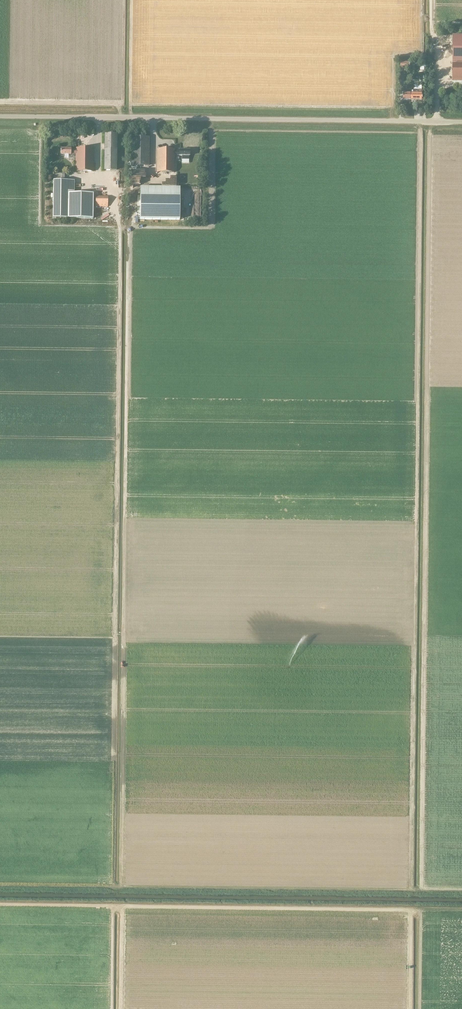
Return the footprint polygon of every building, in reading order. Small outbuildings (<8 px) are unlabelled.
[(453,80),(461,80),(461,37),(453,37),(453,62),(453,80)] [(423,100),(423,90),(411,89),(411,100),(423,100)] [(105,133),(104,170),(116,170),(117,134),(105,133)] [(131,138),(131,165),(149,165),(149,138),(131,138)] [(61,148),(61,154),(68,154),(68,159),(76,159),(76,171),(93,171),(93,148),(76,148),(76,150),(71,149),(61,148)] [(190,155),(190,150),(179,149),(157,149),(157,172),(174,172),(174,156),(179,156),(179,155),(182,155),(182,159),(189,159),(189,155),(190,155)] [(53,218),(93,219),(93,193),(68,193),(68,180),(53,180),(53,218)] [(180,220),(180,194),(180,187),(140,187),(140,208),(137,208),(137,212),(140,212),(140,220),(180,220)] [(108,207),(108,196),(95,196),(95,206),(108,207)]
